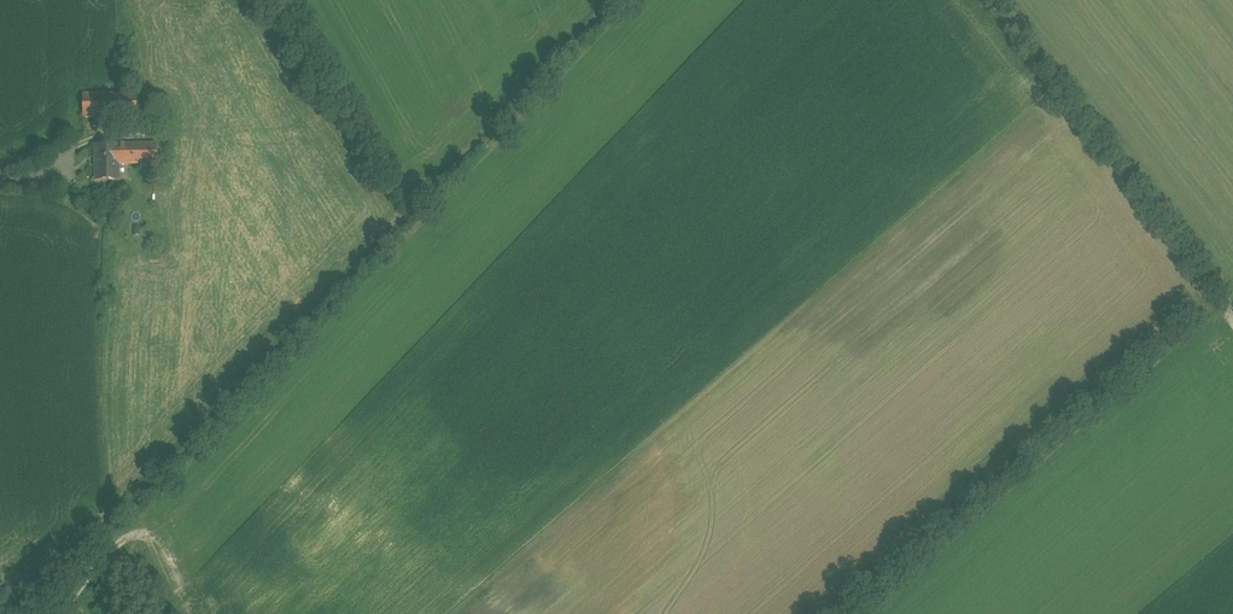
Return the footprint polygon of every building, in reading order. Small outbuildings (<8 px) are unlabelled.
[(136,94),(118,93),(82,94),(83,116),(118,116),(154,115),(154,98),(136,99),(136,94)] [(157,143),(118,144),(118,164),(157,163),(157,143)] [(118,144),(95,144),(96,179),(119,179),(118,164),(118,144)]
